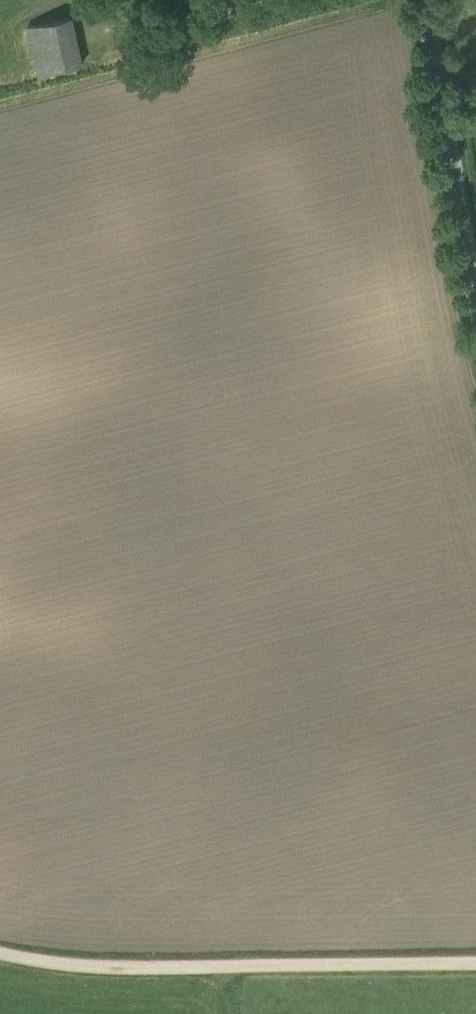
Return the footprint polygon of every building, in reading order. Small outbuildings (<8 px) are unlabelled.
[(26,27),(35,72),(82,62),(71,17),(26,27)]
